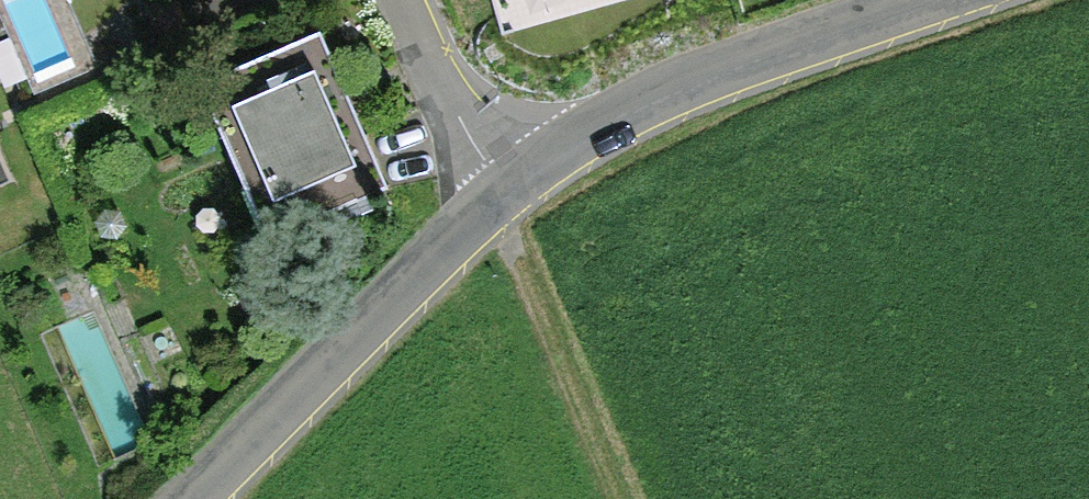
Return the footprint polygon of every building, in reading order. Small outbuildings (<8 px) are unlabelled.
[(558,17),(619,0),(553,0),(558,17)] [(320,40),(199,93),(268,247),(388,193),(320,40)] [(10,183),(0,162),(0,187),(10,183)]
